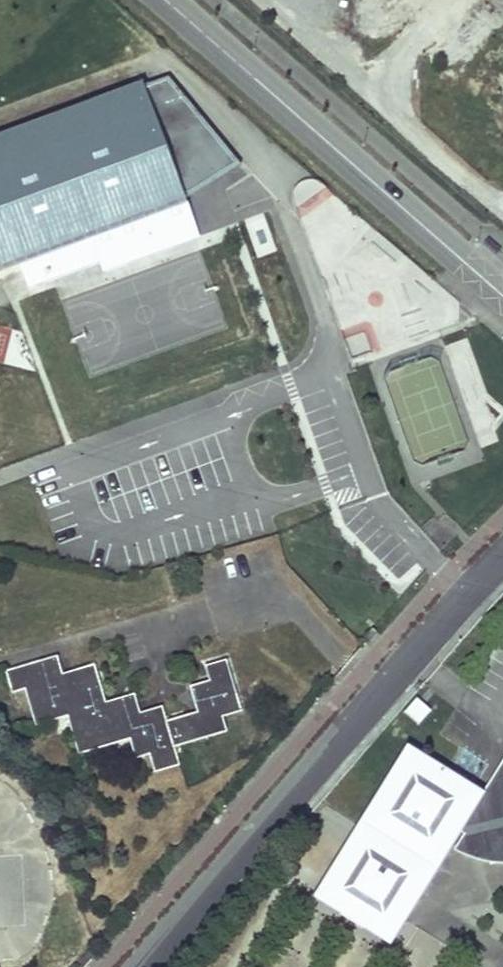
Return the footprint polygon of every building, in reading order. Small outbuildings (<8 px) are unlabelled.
[(16,260),(26,288),(97,263),(101,272),(184,243),(180,231),(193,227),(143,86),(0,137),(0,266),(16,260)] [(193,227),(180,231),(184,243),(197,238),(193,227)] [(58,658),(8,672),(14,693),(25,689),(36,725),(68,716),(78,754),(130,738),(137,758),(149,755),(155,773),(179,766),(173,748),(226,733),(222,719),(241,712),(226,662),(205,668),(209,682),(190,688),(197,713),(166,721),(162,708),(139,713),(134,695),(105,703),(95,667),(62,675),(58,658)] [(417,704),(407,716),(419,729),(431,715),(417,704)] [(316,902),(390,948),(458,838),(485,854),(480,862),(502,857),(502,767),(501,768),(483,798),(447,776),(408,751),(316,902)]
